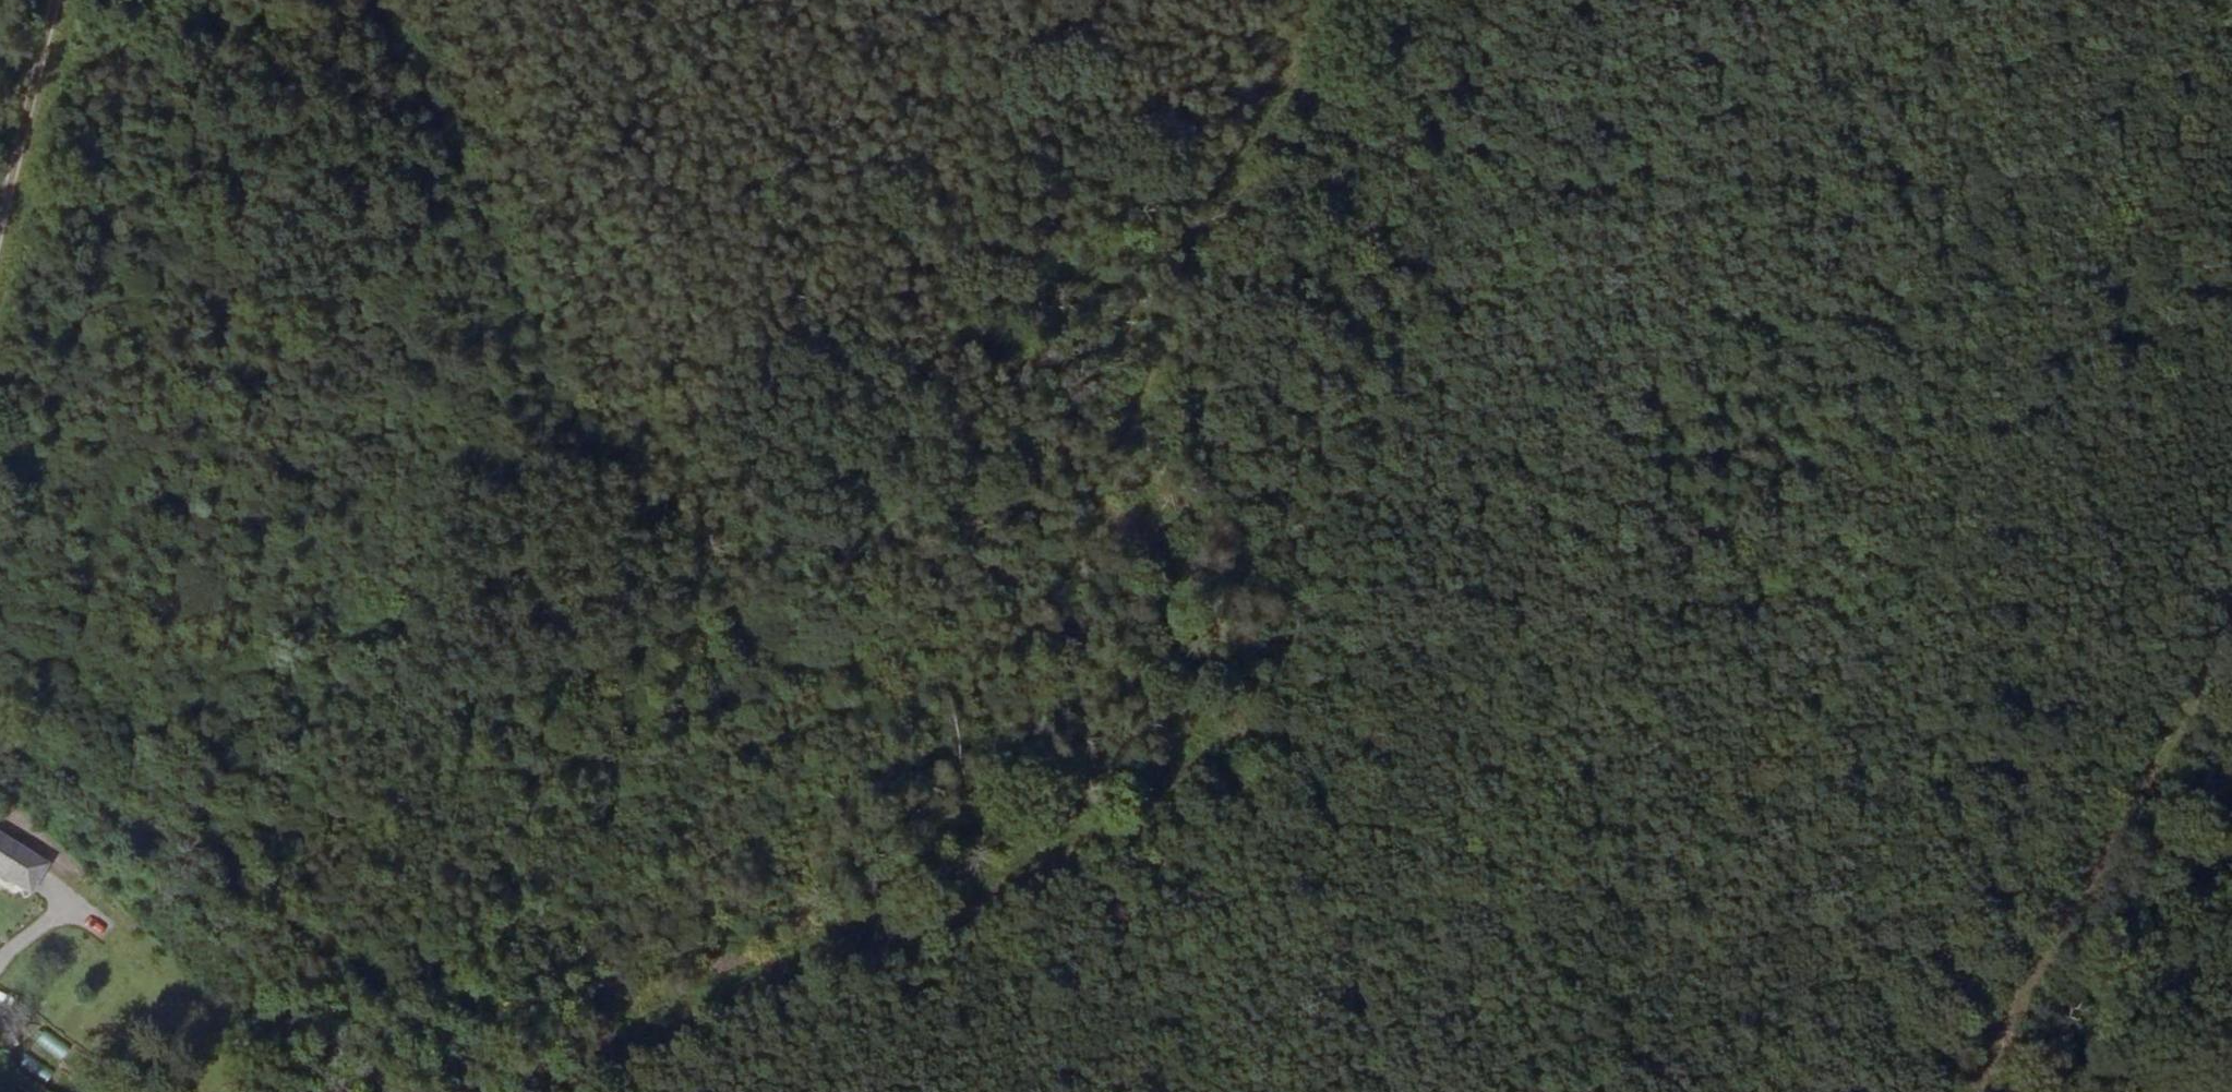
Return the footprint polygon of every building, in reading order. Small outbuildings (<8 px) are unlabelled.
[(28,836),(3,869),(63,909),(83,876),(28,836)] [(12,971),(0,963),(0,987),(12,971)]
